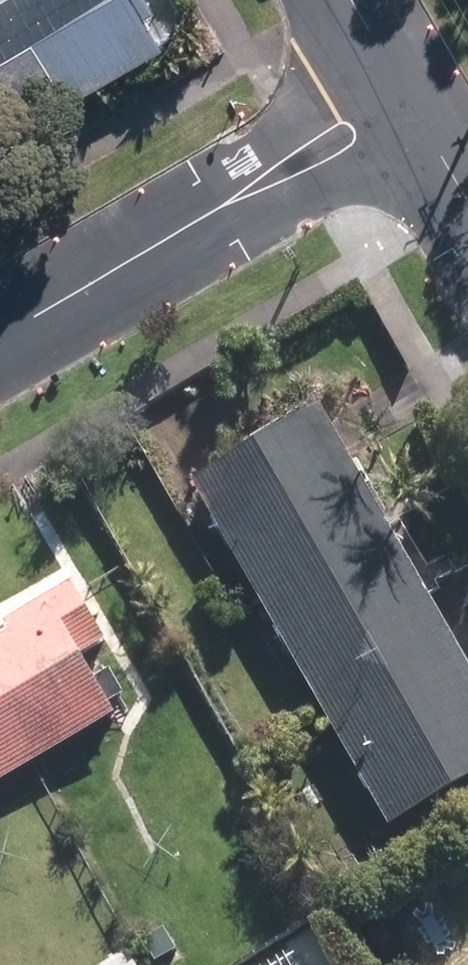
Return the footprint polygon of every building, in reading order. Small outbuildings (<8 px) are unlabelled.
[(43,71),(61,102),(157,46),(139,15),(148,9),(143,0),(0,0),(0,95),(43,71)] [(196,482),(393,826),(467,782),(467,662),(430,597),(446,587),(407,520),(391,528),(322,408),(318,411),(311,399),(254,432),(261,444),(196,482)] [(34,760),(109,717),(76,657),(101,643),(67,584),(0,623),(0,624),(5,634),(0,637),(0,700),(34,760)] [(34,760),(0,700),(0,780),(34,760)] [(159,929),(139,941),(153,964),(164,964),(176,958),(159,929)] [(119,957),(103,964),(124,964),(119,957)]
